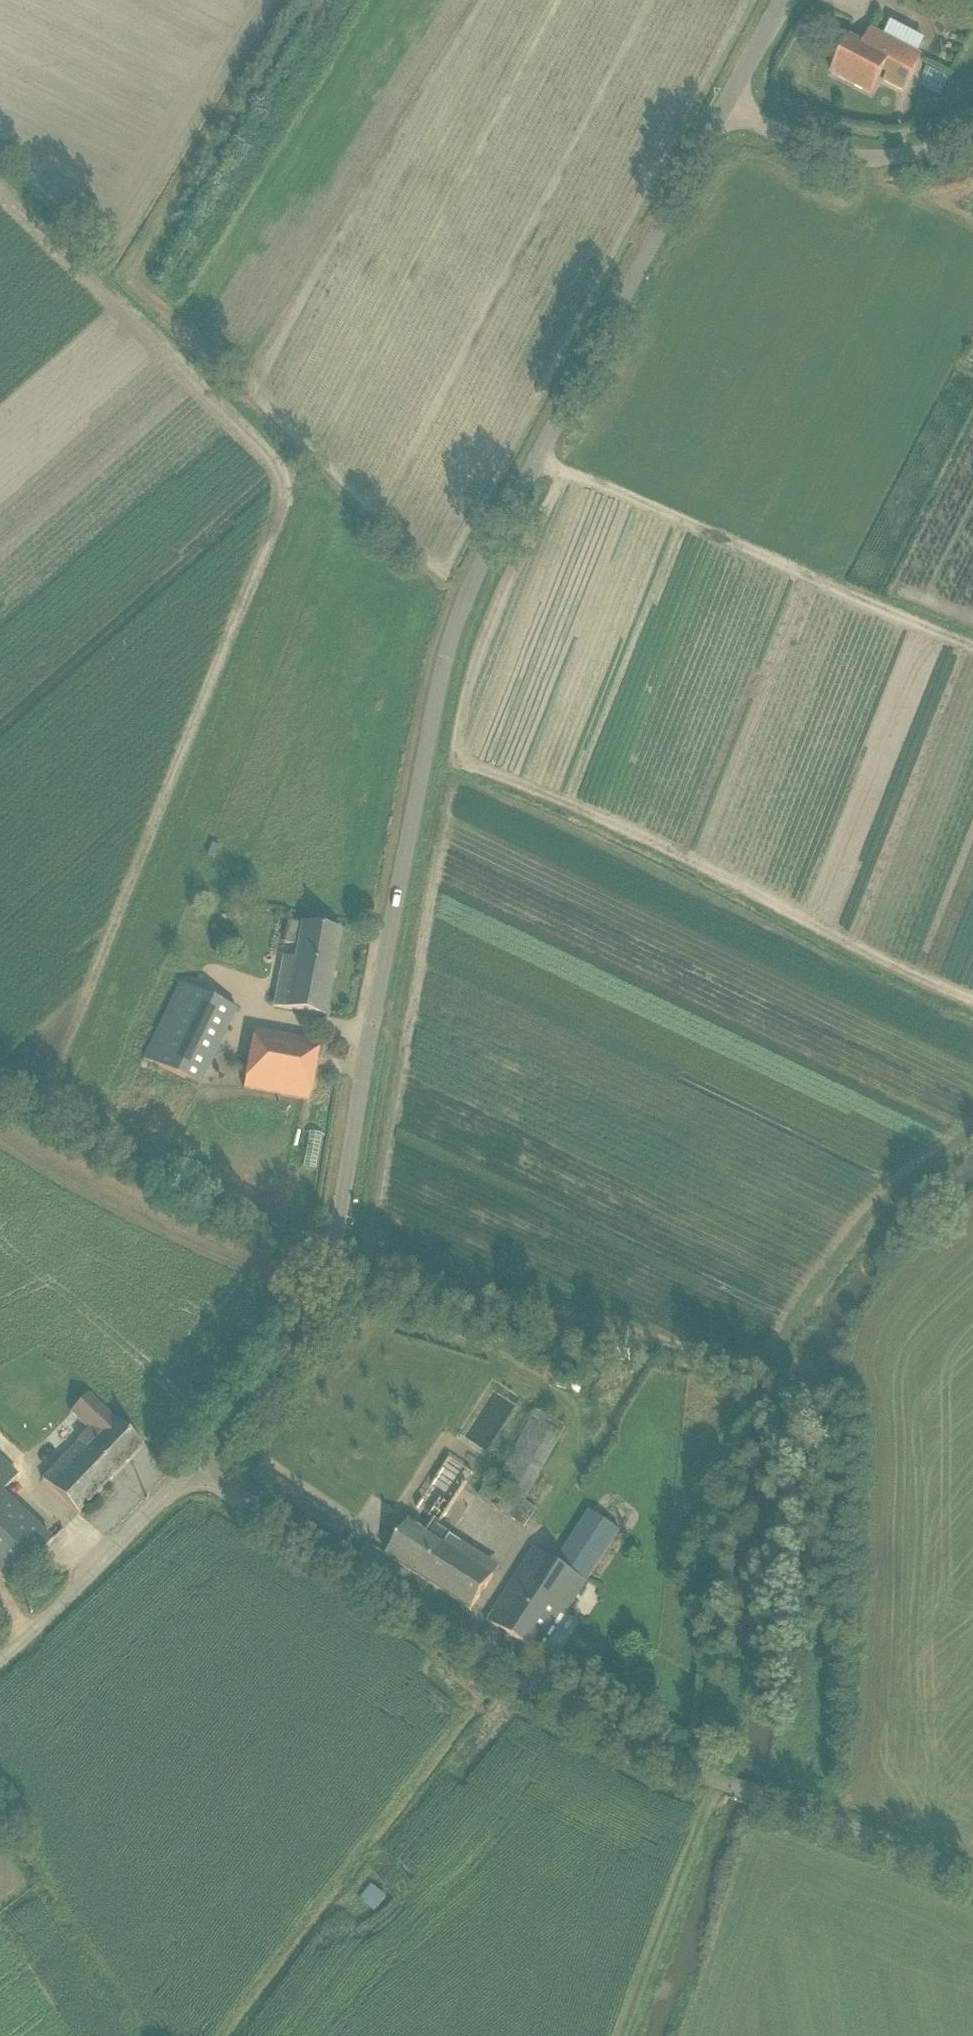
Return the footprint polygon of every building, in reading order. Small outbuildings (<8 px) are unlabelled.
[(892,66),(884,81),(902,90),(921,56),(871,30),(864,45),(850,38),(832,74),(870,94),(887,63),(892,66)] [(946,100),(958,79),(938,68),(926,89),(946,100)] [(274,1006),(324,1016),(340,931),(288,921),(283,943),(298,946),(295,960),(284,958),(274,1006)] [(236,1010),(178,982),(142,1058),(199,1086),(236,1010)] [(243,1088),(308,1100),(319,1041),(254,1029),(243,1088)] [(311,1170),(324,1172),(329,1137),(316,1135),(311,1170)] [(75,1515),(141,1445),(86,1393),(65,1414),(83,1431),(37,1479),(75,1515)] [(540,1505),(567,1439),(532,1425),(505,1491),(540,1505)] [(20,1588),(63,1543),(11,1494),(27,1477),(0,1452),(0,1570),(20,1588)] [(385,1554),(470,1609),(496,1568),(411,1513),(385,1554)] [(607,1534),(608,1521),(595,1520),(594,1533),(607,1534)] [(539,1655),(587,1586),(533,1549),(485,1618),(539,1655)] [(385,1912),(395,1899),(380,1887),(369,1900),(385,1912)]
